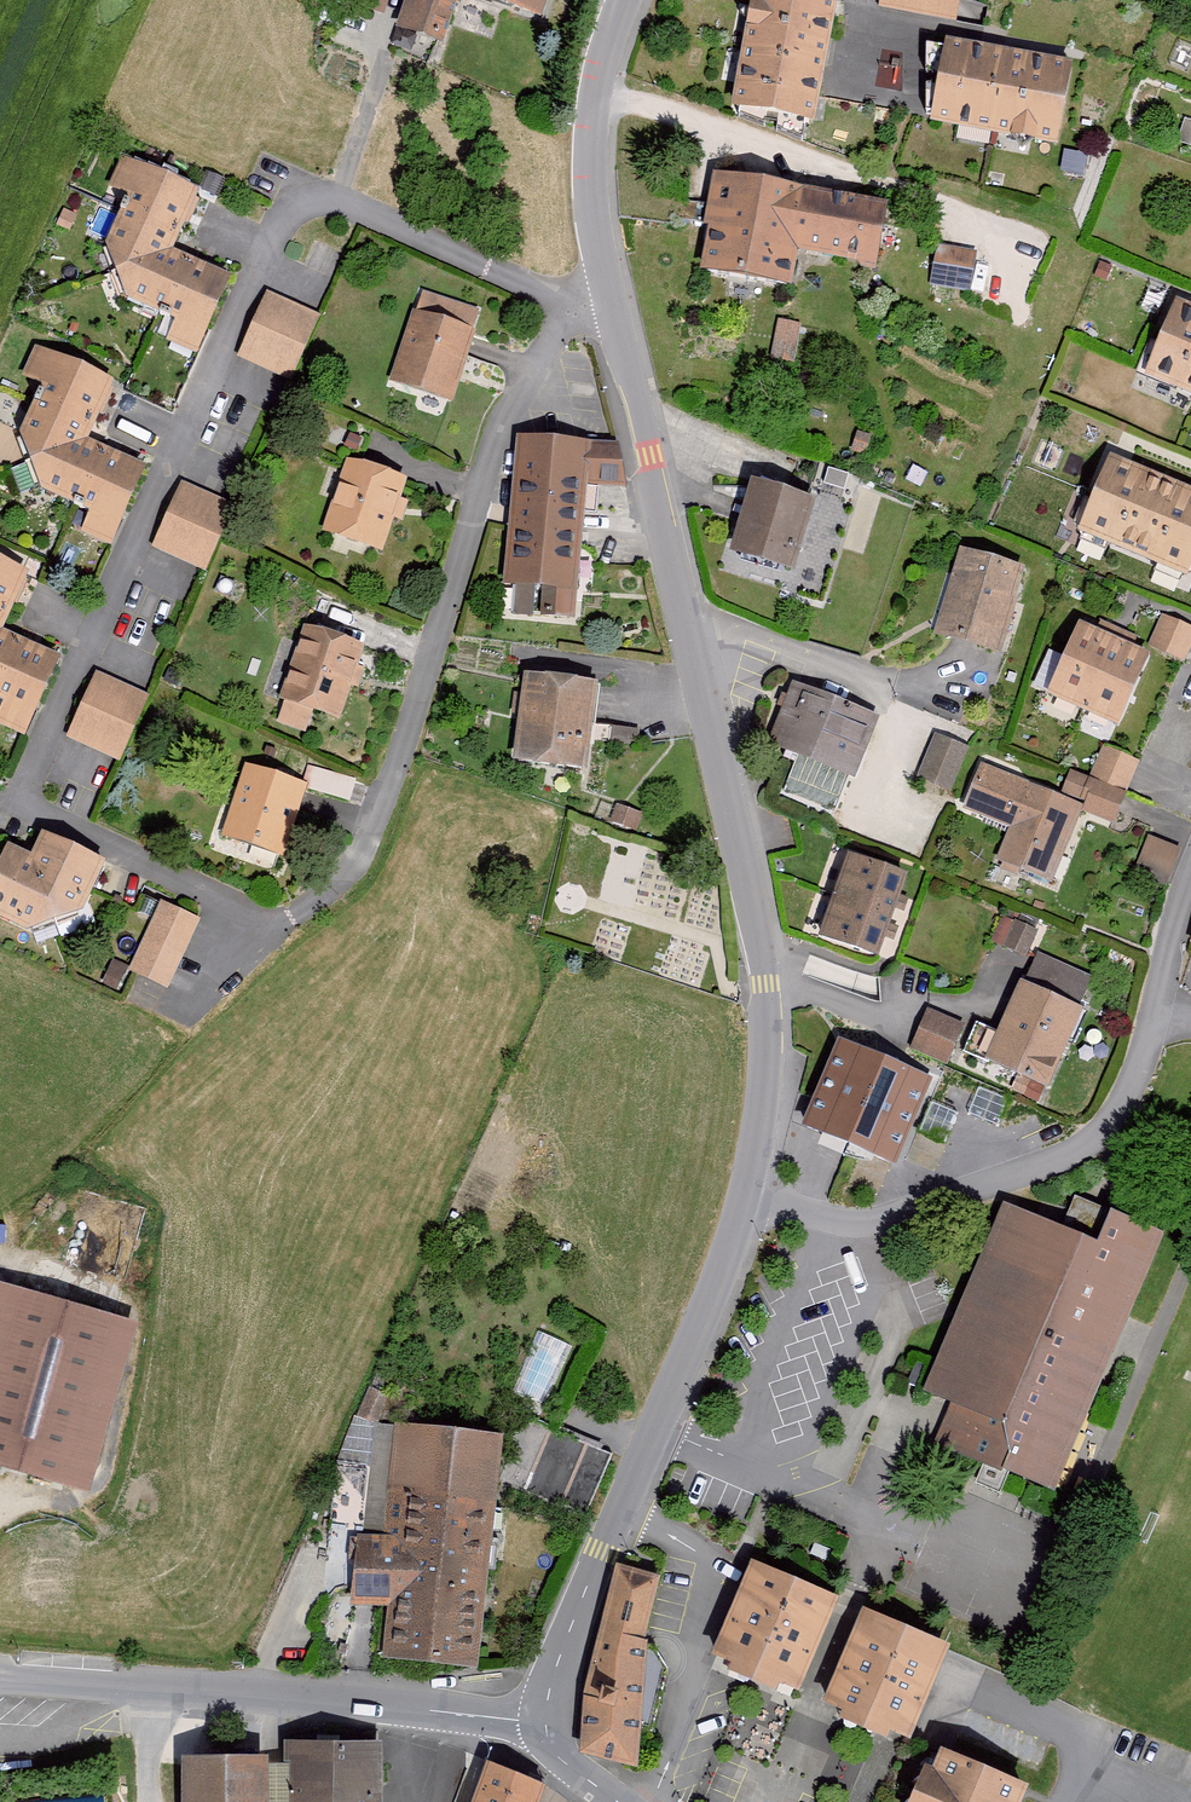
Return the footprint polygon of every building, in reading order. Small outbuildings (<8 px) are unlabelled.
[(460,0),(408,0),(396,35),(443,51),(460,0)] [(552,0),(464,0),(543,27),(552,0)] [(834,0),(756,0),(737,116),(814,130),(836,0),(834,0)] [(879,8),(956,24),(961,0),(880,0),(879,8)] [(1071,75),(945,52),(931,126),(1057,150),(1071,75)] [(197,359),(232,282),(217,275),(184,260),(177,257),(180,249),(199,208),(204,196),(122,159),(108,190),(132,201),(106,257),(125,302),(177,323),(167,346),(197,359)] [(887,206),(723,179),(707,279),(790,293),(795,259),(876,273),(887,206)] [(937,246),(929,287),(969,295),(977,254),(937,246)] [(319,316),(268,295),(242,356),(293,378),(319,316)] [(1177,295),(1173,304),(1165,322),(1146,364),(1190,385),(1190,301),(1177,295)] [(476,339),(415,318),(392,384),(453,405),(476,339)] [(779,323),(771,357),(794,362),(802,328),(779,323)] [(112,548),(148,471),(131,463),(98,448),(91,445),(94,438),(110,405),(117,390),(36,353),(23,381),(46,392),(19,447),(38,492),(89,517),(82,534),(112,548)] [(593,449),(520,441),(512,513),(505,593),(578,600),(585,521),(593,449)] [(1111,450),(1107,460),(1099,477),(1080,520),(1183,566),(1190,548),(1190,485),(1111,450)] [(828,464),(824,480),(844,485),(849,469),(828,464)] [(406,488),(345,467),(322,535),(383,556),(406,488)] [(814,490),(752,472),(732,544),(794,562),(814,490)] [(231,508),(181,487),(155,548),(205,569),(231,508)] [(1023,563),(961,545),(937,627),(999,645),(1023,563)] [(60,662),(46,656),(10,640),(4,637),(7,629),(25,590),(31,577),(0,563),(0,704),(6,707),(0,716),(0,729),(24,740),(60,662)] [(1162,612),(1149,644),(1185,658),(1190,644),(1190,623),(1162,612)] [(1109,632),(1084,621),(1052,695),(1116,723),(1148,649),(1127,640),(1109,632)] [(364,651),(304,632),(281,703),(340,722),(364,651)] [(147,700),(97,679),(71,740),(121,761),(147,700)] [(791,681),(766,738),(858,772),(878,714),(791,681)] [(594,690),(527,684),(518,769),(585,776),(594,690)] [(970,744),(936,730),(917,774),(951,788),(970,744)] [(1140,759),(1104,745),(1093,775),(1128,789),(1140,759)] [(1080,799),(987,761),(969,803),(1018,823),(1006,852),(1050,871),(1080,799)] [(308,790),(244,769),(221,836),(286,857),(308,790)] [(1117,818),(1128,789),(1093,775),(1081,804),(1117,818)] [(617,807),(611,825),(638,834),(644,818),(617,807)] [(1148,831),(1133,870),(1167,884),(1182,845),(1148,831)] [(46,838),(38,855),(33,865),(21,859),(6,852),(0,865),(0,923),(22,933),(82,910),(103,864),(46,838)] [(851,852),(823,935),(877,953),(886,926),(896,897),(905,870),(851,852)] [(196,922),(156,905),(126,975),(166,993),(196,922)] [(1003,913),(992,939),(1027,954),(1038,928),(1003,913)] [(1080,1001),(1020,978),(989,1057),(1050,1080),(1080,1001)] [(927,1006),(910,1047),(947,1062),(964,1021),(927,1006)] [(931,1074),(846,1038),(807,1127),(893,1164),(931,1074)] [(1096,1232),(999,1193),(923,1381),(943,1389),(926,1430),(1059,1483),(1164,1223),(1108,1201),(1096,1232)] [(2,1281),(0,1288),(0,1453),(91,1477),(133,1316),(2,1281)] [(551,1401),(571,1340),(536,1329),(516,1390),(551,1401)] [(387,1655),(473,1664),(500,1430),(396,1421),(385,1532),(355,1530),(354,1601),(395,1602),(387,1655)] [(796,1686),(837,1591),(756,1556),(715,1651),(796,1686)] [(588,1749),(636,1762),(641,1691),(647,1631),(659,1576),(621,1565),(586,1693),(588,1749)] [(950,1637),(864,1602),(825,1697),(911,1732),(950,1637)] [(759,1718),(739,1713),(730,1751),(781,1763),(792,1713),(761,1706),(759,1718)] [(289,1738),(289,1801),(377,1801),(377,1737),(289,1738)] [(1028,1776),(941,1739),(914,1801),(1017,1801),(1028,1776)] [(269,1748),(183,1748),(183,1801),(269,1801),(269,1748)] [(488,1761),(473,1801),(535,1801),(543,1781),(488,1761)]
